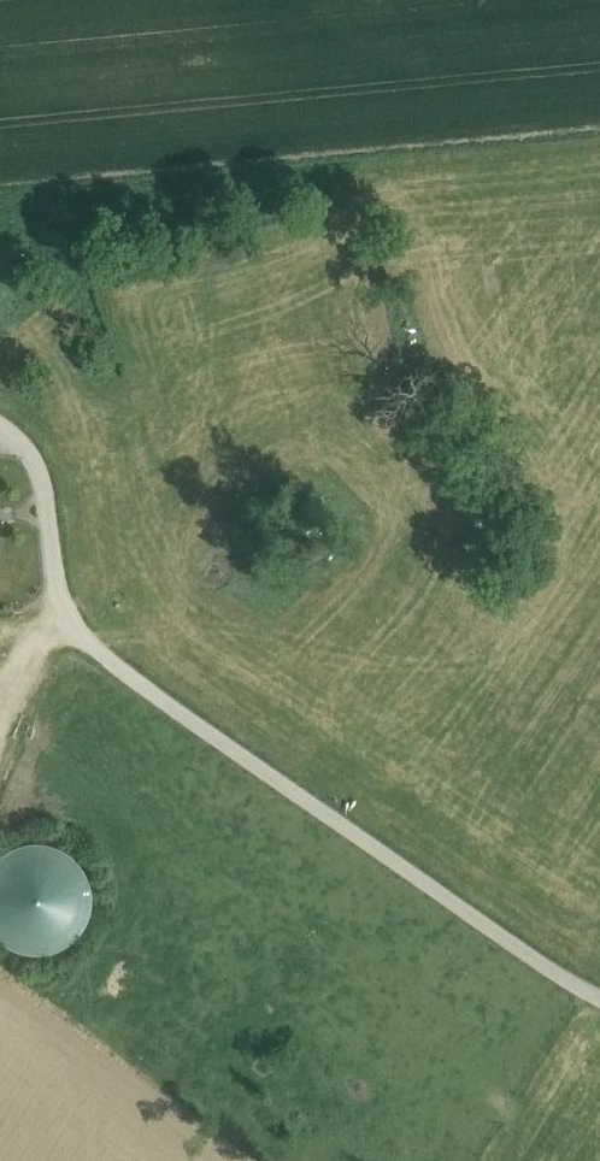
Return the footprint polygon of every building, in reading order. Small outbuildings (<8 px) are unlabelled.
[(15,847),(0,856),(0,940),(11,948),(32,954),(53,950),(72,939),(84,922),(89,901),(86,880),(75,861),(58,849),(37,843),(15,847)]
